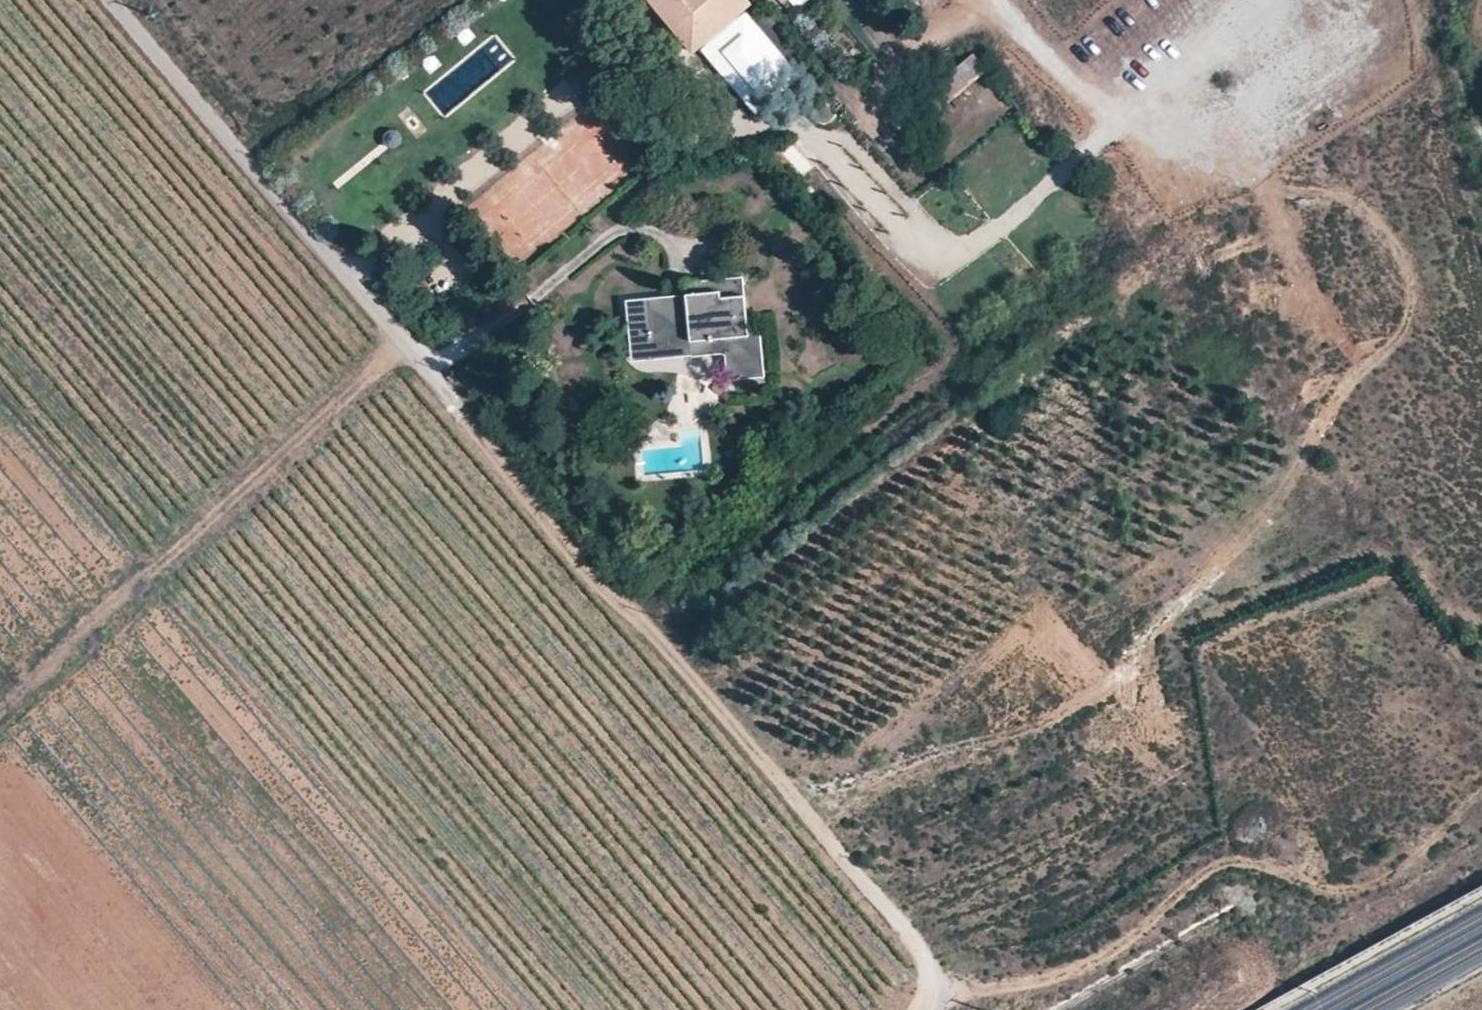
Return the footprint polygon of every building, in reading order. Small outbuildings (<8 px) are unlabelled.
[(696,52),(754,2),(752,0),(652,0),(696,52)] [(768,50),(781,65),(795,53),(783,38),(768,50)] [(927,86),(938,105),(987,75),(976,56),(927,86)] [(820,120),(824,121),(829,121),(834,118),(836,114),(837,112),(838,109),(836,105),(834,102),(832,101),(827,98),(823,98),(819,100),(816,104),(814,109),(814,112),(818,117),(820,120)] [(630,301),(636,360),(728,350),(731,377),(767,374),(762,325),(749,326),(744,275),(689,281),(691,295),(630,301)]
